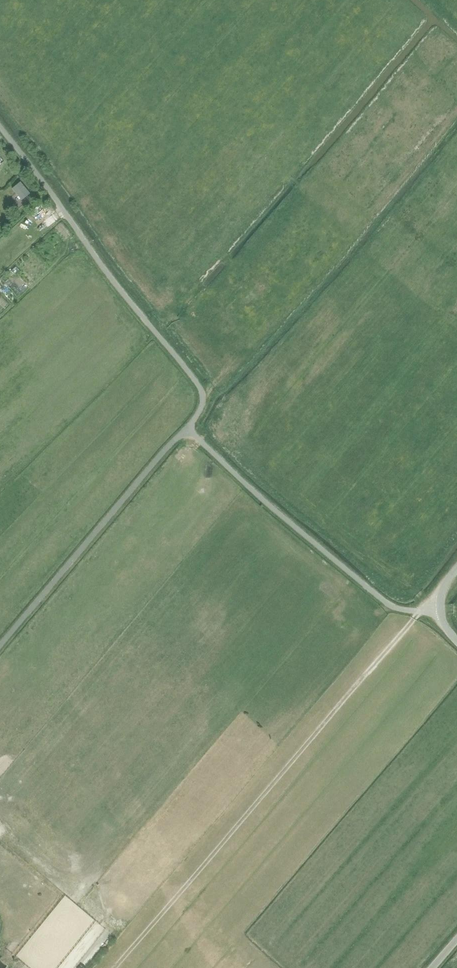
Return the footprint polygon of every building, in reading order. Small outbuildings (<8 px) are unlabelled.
[(6,163),(0,168),(0,181),(13,172),(6,163)] [(29,193),(20,181),(12,188),(21,199),(29,193)]
